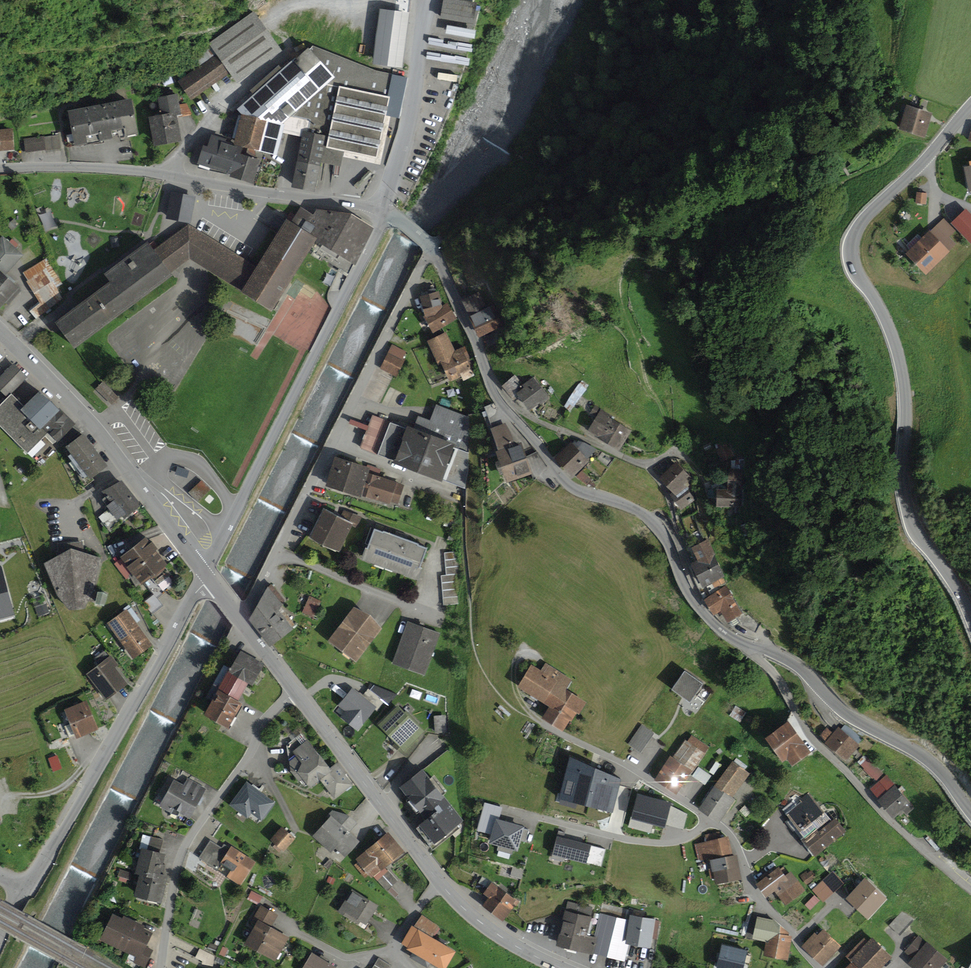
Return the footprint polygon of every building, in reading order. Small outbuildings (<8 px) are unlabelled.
[(458,0),(443,0),(441,20),(475,25),(478,3),(458,0)] [(409,13),(379,10),(373,65),(403,69),(409,13)] [(199,66),(178,81),(191,100),(230,73),(237,83),(282,51),(254,12),(209,44),(211,47),(194,59),(199,66)] [(312,46),(311,51),(336,78),(328,86),(339,87),(326,149),(344,153),(344,157),(380,165),(392,116),(401,118),(404,102),(391,99),(394,75),(375,71),(312,46)] [(283,133),(285,123),(328,86),(336,78),(311,51),(309,48),(295,60),(294,59),(282,69),(279,65),(250,91),(254,95),(237,110),(241,115),(235,141),(234,145),(243,148),(277,156),(283,133)] [(440,67),(439,74),(458,76),(459,69),(440,67)] [(301,137),(291,188),(315,192),(322,163),(341,167),(344,157),(344,153),(326,149),(339,87),(328,86),(285,123),(283,133),(301,137)] [(161,115),(149,118),(154,147),(182,141),(177,118),(177,116),(182,115),(180,104),(178,93),(157,98),(161,115)] [(132,99),(68,112),(75,147),(139,135),(132,99)] [(187,103),(180,104),(182,115),(177,116),(177,118),(193,115),(187,103)] [(933,113),(906,106),(899,130),(926,138),(933,113)] [(15,150),(13,128),(0,129),(0,151),(15,150)] [(207,146),(204,145),(198,164),(231,175),(231,177),(253,184),(260,161),(241,155),(243,148),(234,145),(235,141),(211,134),(207,146)] [(59,135),(24,139),(26,153),(61,149),(59,135)] [(195,196),(171,192),(166,219),(191,223),(195,196)] [(927,193),(917,192),(916,204),(926,205),(927,193)] [(40,210),(46,225),(57,221),(51,206),(40,210)] [(110,283),(55,323),(74,350),(174,276),(172,273),(190,260),(272,312),(316,242),(355,265),(375,228),(352,215),(316,209),(314,215),(301,207),(291,223),(287,220),(258,267),(188,225),(154,250),(148,242),(104,275),(110,283)] [(905,254),(925,275),(957,244),(950,237),(958,230),(970,244),(970,214),(967,209),(951,224),(945,216),(905,254)] [(0,239),(0,272),(5,277),(25,255),(3,236),(0,239)] [(47,258),(22,273),(40,303),(30,311),(36,319),(64,298),(57,288),(63,285),(47,258)] [(6,303),(9,306),(22,291),(5,277),(0,272),(0,310),(6,303)] [(439,292),(420,297),(425,316),(423,317),(434,334),(457,318),(448,303),(443,306),(439,292)] [(480,292),(461,301),(469,317),(488,308),(480,292)] [(488,308),(469,317),(479,338),(503,327),(493,305),(488,308)] [(446,332),(427,342),(438,365),(441,363),(450,381),(473,370),(470,364),(473,362),(465,346),(455,351),(446,332)] [(407,352),(392,345),(381,369),(397,377),(405,359),(404,359),(407,352)] [(0,377),(0,391),(7,398),(11,394),(28,377),(14,364),(0,377)] [(515,376),(501,387),(513,402),(518,398),(529,412),(547,398),(533,379),(523,387),(515,376)] [(11,394),(7,398),(0,405),(0,426),(28,454),(48,433),(58,443),(76,424),(60,409),(59,410),(40,391),(25,407),(11,394)] [(407,428),(373,415),(361,448),(394,461),(393,464),(442,483),(444,480),(466,489),(469,453),(470,418),(436,405),(430,421),(418,416),(414,429),(407,426),(407,428)] [(613,416),(595,405),(589,415),(595,418),(587,432),(619,451),(631,431),(611,419),(613,416)] [(498,451),(495,452),(506,484),(533,474),(522,443),(516,445),(511,432),(506,423),(491,429),(498,451)] [(84,434),(66,448),(68,450),(66,452),(84,489),(95,480),(94,478),(109,468),(84,434)] [(570,442),(555,459),(573,478),(590,461),(588,459),(597,449),(576,440),(572,444),(570,442)] [(729,443),(716,449),(722,463),(735,457),(729,443)] [(371,469),(335,457),(326,487),(362,498),(362,496),(369,474),(371,469)] [(676,462),(660,479),(676,497),(673,499),(682,511),(696,500),(685,485),(693,478),(676,462)] [(742,469),(729,469),(728,490),(717,490),(716,508),(740,508),(742,469)] [(593,480),(582,471),(577,477),(587,486),(593,480)] [(405,485),(369,474),(362,496),(390,505),(391,502),(399,505),(405,485)] [(122,481),(102,492),(111,504),(107,507),(109,509),(99,518),(110,533),(143,507),(122,481)] [(200,481),(188,492),(197,502),(209,491),(200,481)] [(336,514),(324,509),(310,539),(339,552),(352,524),(358,527),(363,517),(340,506),(336,514)] [(383,533),(375,529),(367,549),(366,548),(361,561),(419,582),(424,569),(420,568),(427,549),(418,546),(419,544),(383,531),(383,533)] [(146,539),(120,558),(121,558),(114,564),(126,580),(129,578),(136,588),(141,585),(142,586),(146,583),(154,594),(156,597),(176,582),(165,567),(167,566),(146,539)] [(698,561),(691,565),(703,588),(725,577),(714,555),(716,555),(708,540),(691,549),(698,561)] [(60,555),(44,565),(56,595),(70,612),(84,609),(90,600),(96,601),(95,605),(104,608),(108,596),(97,593),(97,594),(93,593),(101,558),(84,553),(83,541),(57,544),(60,555)] [(459,551),(445,553),(447,575),(440,575),(444,606),(460,605),(457,574),(461,574),(459,551)] [(15,614),(2,572),(0,573),(0,619),(15,614)] [(269,588),(268,587),(249,620),(270,648),(293,630),(279,612),(282,607),(282,606),(285,601),(271,584),(269,588)] [(726,586),(703,599),(714,616),(721,612),(727,623),(743,614),(726,586)] [(163,607),(156,597),(154,594),(145,601),(154,613),(163,607)] [(322,601),(310,596),(302,613),(315,618),(322,601)] [(354,608),(328,641),(356,663),(382,629),(370,616),(354,608)] [(127,609),(107,624),(134,660),(154,646),(127,609)] [(441,633),(408,621),(392,663),(425,676),(441,633)] [(266,664),(240,650),(218,690),(238,702),(248,683),(253,686),(266,664)] [(111,656),(86,674),(107,701),(129,685),(116,668),(119,665),(111,656)] [(541,671),(531,665),(517,688),(549,708),(542,719),(563,732),(570,722),(572,723),(577,714),(580,715),(587,703),(567,690),(573,680),(546,662),(541,671)] [(704,685),(685,672),(671,691),(690,704),(704,685)] [(363,696),(353,688),(339,707),(345,712),(341,718),(358,732),(375,710),(376,711),(384,701),(368,689),(363,696)] [(238,702),(218,690),(203,716),(228,730),(243,704),(238,702)] [(87,701),(64,710),(77,740),(99,730),(87,701)] [(398,706),(379,726),(394,742),(392,746),(407,759),(420,741),(418,739),(424,732),(398,706)] [(747,713),(736,706),(729,716),(741,723),(747,713)] [(447,715),(434,716),(435,734),(448,733),(447,715)] [(788,721),(764,739),(782,764),(787,760),(792,767),(812,753),(788,721)] [(654,733),(642,724),(628,744),(641,753),(654,733)] [(841,730),(839,728),(834,734),(827,727),(819,736),(826,742),(824,744),(845,763),(860,746),(857,744),(862,739),(846,725),(841,730)] [(673,758),(670,757),(654,781),(676,796),(692,772),(693,773),(711,747),(692,735),(688,741),(685,740),(673,758)] [(289,762),(291,772),(299,783),(303,780),(310,789),(320,781),(335,799),(353,785),(337,763),(330,768),(308,740),(292,752),(296,757),(289,762)] [(57,755),(49,759),(54,772),(62,769),(57,755)] [(877,780),(883,774),(864,755),(858,762),(877,780)] [(621,779),(570,757),(558,798),(612,811),(621,779)] [(721,765),(716,761),(709,772),(714,775),(721,765)] [(750,775),(733,763),(714,787),(700,809),(719,823),(736,800),(733,798),(750,775)] [(712,776),(699,767),(693,776),(706,785),(712,776)] [(464,821),(423,770),(400,789),(425,821),(419,825),(435,844),(464,821)] [(886,775),(870,789),(879,799),(878,801),(894,819),(903,811),(907,815),(915,808),(886,775)] [(184,785),(174,780),(160,807),(172,813),(173,811),(190,820),(207,788),(188,778),(184,785)] [(276,803),(247,782),(229,805),(248,819),(251,814),(262,822),(276,803)] [(803,806),(788,818),(804,838),(802,840),(815,857),(846,832),(835,819),(832,821),(808,792),(798,800),(803,806)] [(671,802),(637,793),(628,828),(651,833),(653,824),(665,827),(666,824),(683,829),(687,813),(670,805),(671,802)] [(502,808),(485,803),(476,831),(491,836),(489,844),(498,847),(497,850),(512,855),(513,851),(518,852),(521,840),(527,842),(530,830),(524,828),(524,827),(499,820),(502,808)] [(769,817),(780,826),(790,814),(779,804),(769,817)] [(333,815),(313,836),(332,853),(335,849),(346,859),(361,843),(350,832),(358,824),(348,815),(333,810),(331,812),(333,815)] [(282,827),(270,840),(283,853),(296,839),(282,827)] [(706,842),(696,844),(700,861),(709,859),(714,887),(742,881),(737,856),(733,856),(729,837),(721,838),(720,832),(704,835),(706,842)] [(359,862),(355,866),(365,878),(369,874),(372,878),(374,876),(386,891),(399,880),(389,869),(388,869),(387,868),(406,853),(389,833),(357,860),(359,862)] [(140,849),(141,849),(135,874),(140,875),(135,897),(161,904),(168,876),(164,875),(166,865),(164,865),(166,855),(161,854),(164,840),(143,835),(140,849)] [(605,849),(557,837),(552,855),(601,867),(605,849)] [(222,847),(210,839),(197,859),(241,887),(256,863),(231,847),(225,843),(222,847)] [(334,863),(329,859),(324,865),(328,869),(334,863)] [(779,867),(755,885),(766,899),(775,893),(785,906),(805,891),(791,872),(785,876),(779,867)] [(817,877),(811,870),(808,873),(807,871),(800,876),(806,885),(817,877)] [(833,871),(812,890),(824,903),(845,883),(833,871)] [(336,879),(329,876),(326,883),(333,885),(336,879)] [(518,903),(492,883),(483,894),(488,899),(483,906),(503,922),(518,903)] [(378,906),(352,890),(339,912),(359,924),(360,922),(366,926),(378,906)] [(263,896),(252,891),(247,900),(259,905),(263,896)] [(593,907),(568,902),(556,947),(593,956),(593,955),(625,962),(630,945),(626,945),(630,916),(631,911),(603,903),(600,913),(592,911),(593,907)] [(279,915),(261,905),(251,923),(256,926),(245,945),(275,962),(289,938),(272,928),(279,915)] [(112,914),(100,941),(136,958),(134,964),(143,967),(145,967),(154,950),(147,947),(153,934),(144,929),(145,927),(124,916),(122,919),(112,914)] [(412,926),(401,944),(408,948),(407,950),(412,953),(410,958),(426,967),(428,967),(430,964),(437,967),(447,967),(456,952),(433,938),(439,927),(422,915),(414,927),(412,926)] [(660,921),(630,916),(626,945),(630,945),(651,949),(652,939),(657,940),(660,921)] [(776,921),(758,917),(753,940),(766,942),(763,956),(789,961),(792,937),(776,921)] [(749,921),(746,932),(752,933),(755,922),(749,921)] [(814,933),(801,946),(823,967),(841,948),(823,930),(818,936),(814,933)] [(919,935),(903,952),(912,960),(909,964),(913,967),(941,967),(948,960),(919,935)] [(846,967),(882,967),(892,958),(872,938),(869,942),(865,938),(846,957),(852,963),(846,967)] [(214,944),(210,943),(207,949),(216,953),(221,942),(216,940),(214,944)] [(722,944),(716,967),(743,967),(747,950),(722,944)] [(229,949),(223,947),(219,955),(225,957),(229,949)] [(312,953),(304,967),(336,967),(312,953)] [(379,958),(373,967),(390,967),(392,965),(379,958)]
